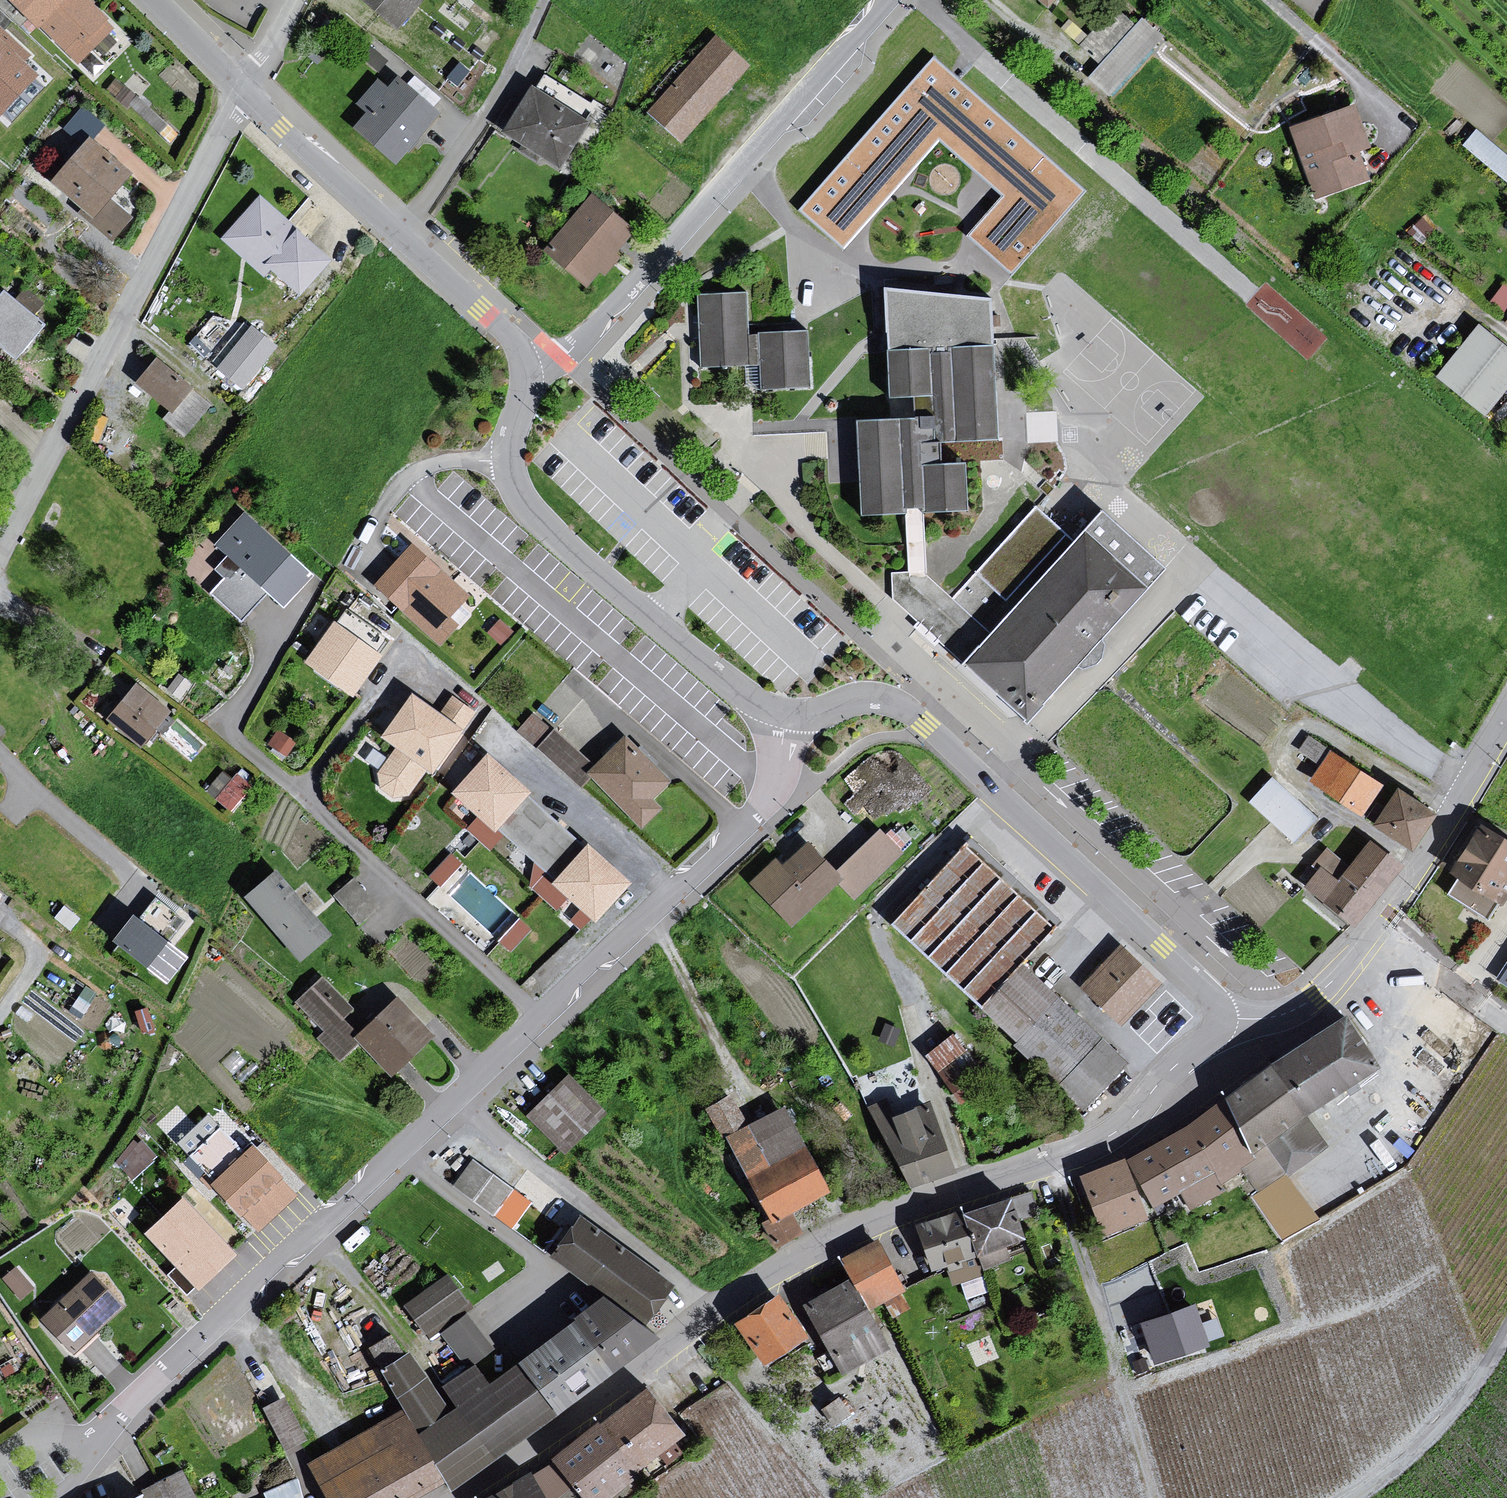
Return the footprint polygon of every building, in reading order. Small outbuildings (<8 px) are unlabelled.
[(21,13),(72,66),(109,30),(81,0),(32,0),(21,13)] [(387,32),(415,0),(348,0),(387,32)] [(1115,94),(1162,29),(1138,12),(1091,77),(1115,94)] [(32,77),(15,62),(23,53),(0,33),(0,110),(32,77)] [(743,71),(708,39),(639,117),(674,145),(743,71)] [(934,56),(801,209),(836,240),(938,124),(1021,196),(978,246),(1014,276),(1089,190),(934,56)] [(388,169),(430,113),(390,80),(382,91),(370,83),(350,107),(358,119),(348,132),(388,169)] [(525,89),(495,133),(551,172),(578,126),(525,89)] [(1347,106),(1283,130),(1309,203),(1364,185),(1355,153),(1364,149),(1347,106)] [(1463,142),(1506,177),(1506,150),(1476,125),(1463,142)] [(90,138),(49,183),(114,242),(135,217),(114,197),(133,176),(90,138)] [(255,196),(213,240),(255,282),(265,274),(290,298),(323,262),(255,196)] [(631,230),(592,198),(549,250),(587,282),(631,230)] [(1491,295),(1504,305),(1506,302),(1506,279),(1505,278),(1491,295)] [(991,299),(885,289),(888,352),(993,348),(991,299)] [(746,291),(698,293),(702,368),(762,364),(760,335),(748,336),(746,291)] [(10,363),(40,327),(0,296),(0,355),(10,363)] [(274,351),(244,327),(208,372),(233,393),(274,351)] [(1473,327),(1430,379),(1478,418),(1506,384),(1506,355),(1473,327)] [(805,332),(760,335),(762,364),(764,390),(809,387),(805,332)] [(915,419),(858,421),(862,516),(969,512),(967,462),(942,463),(941,442),(997,440),(993,348),(888,352),(890,399),(914,398),(915,419)] [(123,388),(180,439),(207,407),(147,360),(123,388)] [(935,635),(966,663),(1075,542),(1036,507),(953,599),(925,574),(893,575),(893,597),(935,635)] [(1166,569),(1103,512),(1075,542),(966,663),(1029,721),(1078,667),(1084,670),(1098,665),(1102,660),(1105,644),(1102,640),(1166,569)] [(238,514),(210,546),(227,569),(204,593),(234,624),(259,598),(275,610),(304,580),(238,514)] [(404,546),(370,587),(436,650),(453,632),(442,620),(463,600),(404,546)] [(327,623),(295,665),(345,700),(383,639),(339,610),(330,625),(327,623)] [(128,685),(98,720),(131,750),(165,712),(128,685)] [(402,696),(369,740),(386,751),(368,775),(372,794),(389,805),(404,802),(473,715),(446,696),(433,719),(402,696)] [(526,715),(513,729),(575,787),(580,779),(577,776),(585,768),(526,715)] [(1317,760),(1327,743),(1309,733),(1299,749),(1317,760)] [(662,783),(617,738),(585,768),(577,776),(580,779),(633,831),(653,809),(649,801),(662,783)] [(1332,752),(1312,780),(1362,814),(1382,786),(1332,752)] [(478,755),(441,796),(486,833),(489,829),(518,797),(521,794),(478,755)] [(227,763),(207,787),(231,808),(252,784),(227,763)] [(1317,818),(1273,776),(1250,801),(1293,842),(1317,818)] [(1400,792),(1378,824),(1412,847),(1434,815),(1400,792)] [(518,797),(489,829),(546,882),(575,847),(518,797)] [(1482,828),(1453,873),(1460,877),(1449,894),(1486,918),(1498,900),(1502,902),(1506,895),(1506,844),(1482,828)] [(872,831),(827,874),(831,878),(827,883),(848,904),(903,845),(887,832),(881,838),(872,831)] [(1400,867),(1371,842),(1349,868),(1327,850),(1305,877),(1313,883),(1310,887),(1353,923),(1400,867)] [(769,862),(742,885),(781,929),(827,883),(831,878),(827,874),(798,843),(774,867),(769,862)] [(546,882),(543,886),(585,925),(622,885),(578,844),(575,847),(546,882)] [(892,925),(983,1008),(1023,964),(1056,929),(965,846),(892,925)] [(440,881),(462,861),(453,851),(430,871),(440,881)] [(267,872),(236,900),(294,968),(325,937),(267,872)] [(354,874),(335,892),(359,918),(378,901),(354,874)] [(186,921),(156,898),(140,919),(134,914),(113,942),(168,984),(188,959),(169,944),(186,921)] [(512,947),(530,924),(519,916),(501,939),(512,947)] [(1121,949),(1086,985),(1124,1020),(1158,984),(1121,949)] [(1023,964),(983,1008),(1083,1105),(1124,1063),(1023,964)] [(315,980),(289,1008),(314,1035),(312,1044),(333,1065),(346,1039),(339,1020),(347,1011),(315,980)] [(386,1000),(346,1039),(382,1081),(423,1041),(386,1000)] [(1378,1067),(1345,1018),(1190,1127),(1130,1160),(1153,1206),(1181,1192),(1191,1209),(1223,1191),(1219,1184),(1244,1169),(1261,1194),(1325,1147),(1303,1114),(1378,1067)] [(928,1050),(940,1067),(967,1047),(954,1030),(928,1050)] [(561,1076),(520,1116),(555,1158),(597,1112),(561,1076)] [(923,1090),(864,1108),(901,1192),(947,1176),(923,1090)] [(819,1195),(776,1108),(715,1138),(757,1222),(783,1210),(819,1195)] [(196,1181),(254,1234),(291,1200),(227,1123),(216,1136),(213,1131),(183,1157),(202,1179),(196,1181)] [(115,1157),(135,1175),(154,1154),(135,1136),(115,1157)] [(510,1194),(466,1161),(448,1190),(486,1219),(510,1194)] [(1145,1220),(1122,1163),(1082,1178),(1105,1236),(1145,1220)] [(1004,1199),(952,1215),(966,1263),(1019,1246),(1004,1199)] [(173,1201),(133,1236),(189,1293),(226,1259),(173,1201)] [(796,1232),(783,1210),(757,1222),(771,1249),(796,1232)] [(952,1215),(908,1226),(924,1276),(966,1263),(952,1215)] [(572,1219),(543,1255),(638,1330),(669,1285),(572,1219)] [(835,1261),(842,1281),(868,1313),(902,1293),(871,1242),(835,1261)] [(16,1264),(5,1274),(22,1294),(33,1285),(16,1264)] [(82,1272),(33,1317),(66,1359),(118,1309),(82,1272)] [(438,1278),(398,1310),(425,1341),(465,1309),(438,1278)] [(842,1281),(802,1303),(811,1338),(837,1377),(885,1348),(868,1313),(842,1281)] [(770,1295),(724,1322),(755,1368),(801,1339),(770,1295)] [(646,1338),(589,1299),(482,1386),(467,1367),(430,1390),(403,1353),(374,1371),(412,1433),(407,1438),(441,1489),(646,1338)] [(1196,1304),(1140,1324),(1154,1365),(1210,1346),(1196,1304)] [(461,1316),(436,1336),(467,1367),(490,1352),(461,1316)] [(676,1434),(637,1390),(588,1427),(626,1474),(676,1434)] [(303,1464),(322,1497),(402,1497),(429,1483),(407,1438),(397,1417),(303,1464)] [(588,1427),(519,1471),(537,1497),(604,1497),(629,1480),(626,1474),(588,1427)] [(131,1491),(135,1497),(191,1497),(176,1469),(131,1491)] [(519,1471),(476,1497),(537,1497),(519,1471)]
